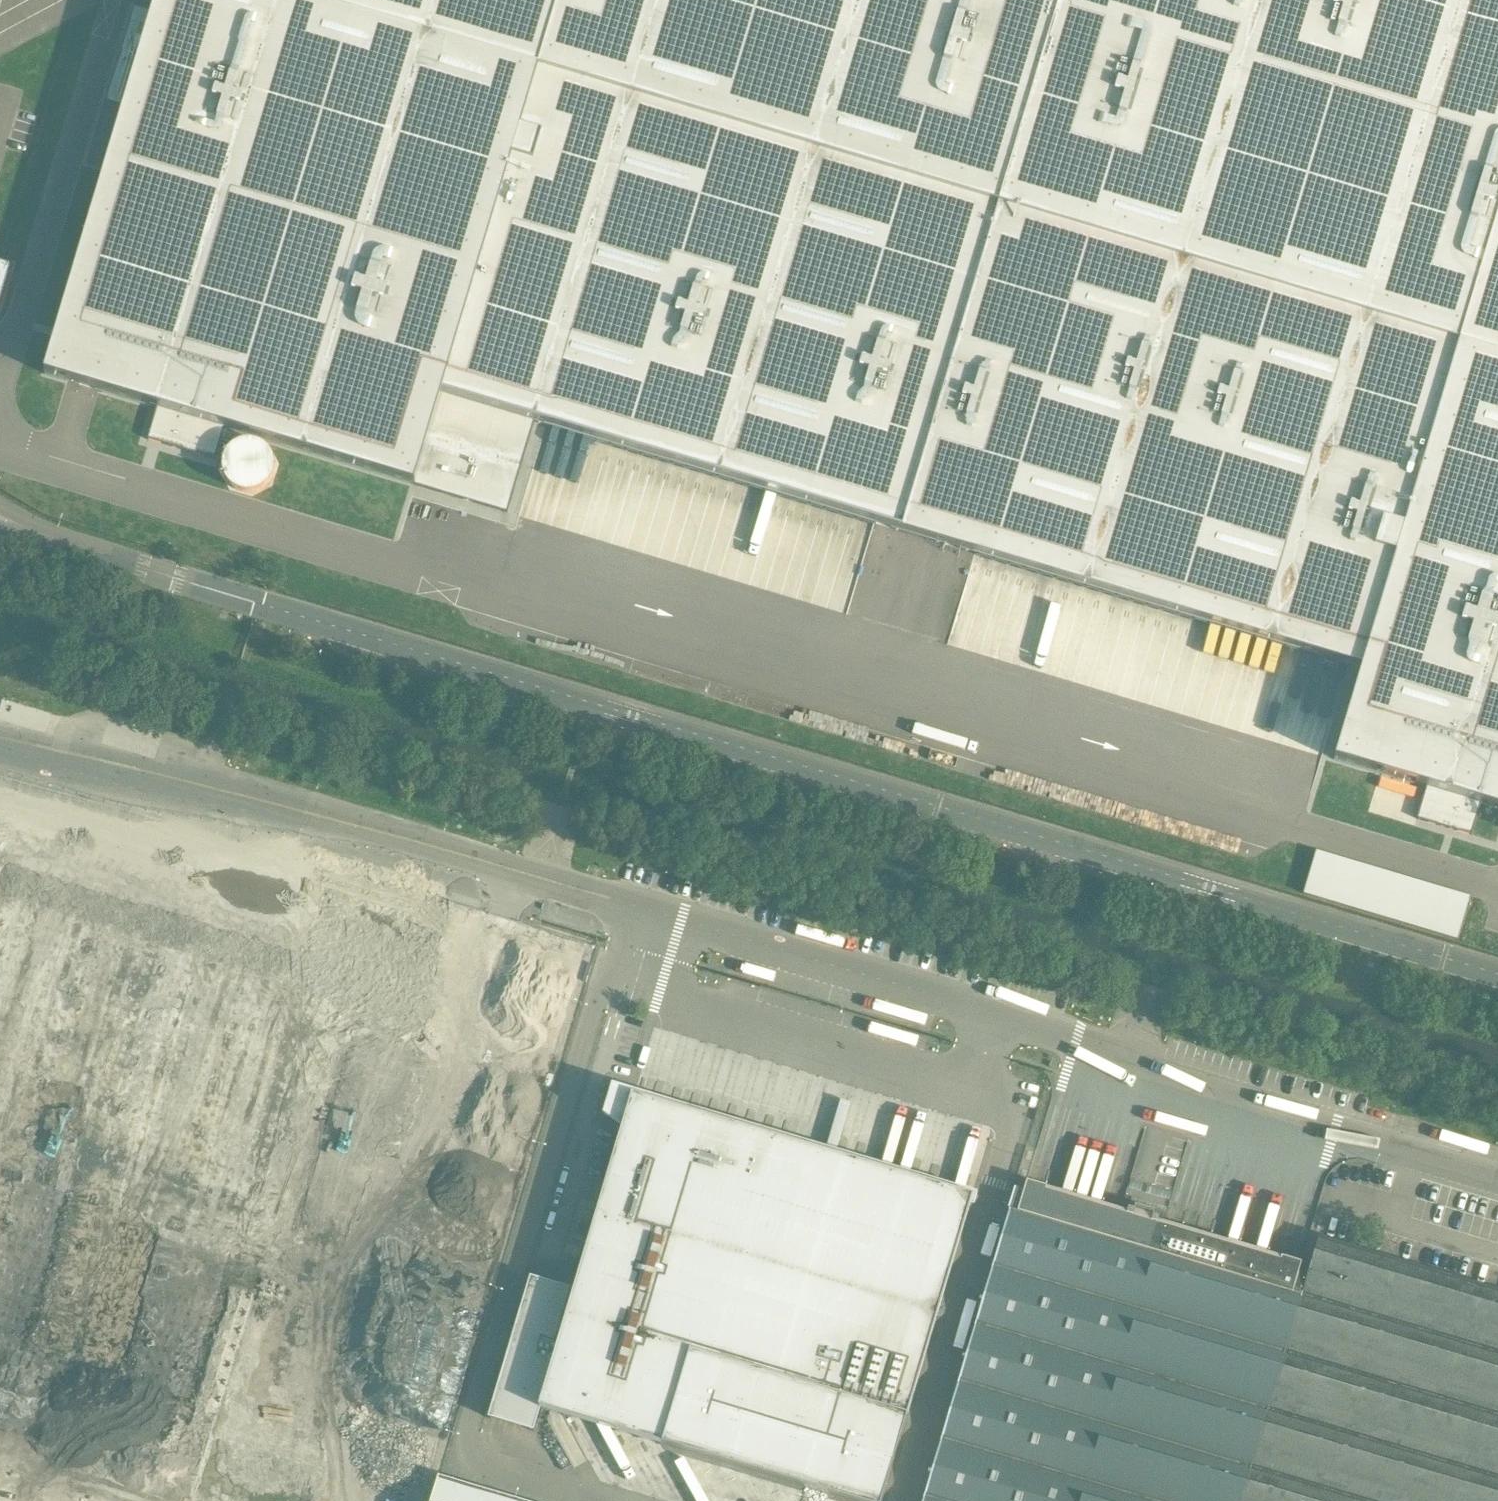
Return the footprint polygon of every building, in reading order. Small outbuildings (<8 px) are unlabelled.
[(43,375),(156,409),(147,440),(215,461),(225,429),(508,514),(535,423),(1361,669),(1334,761),(1426,787),(1416,820),(1472,836),(1481,804),(1497,809),(1497,0),(157,0),(153,12),(134,6),(105,103),(124,109),(43,375)] [(540,1033),(0,871),(0,1500),(400,1500),(540,1033)] [(661,1445),(848,1500),(882,1500),(972,1197),(638,1098),(633,1097),(635,1093),(612,1086),(603,1116),(624,1122),(574,1290),(530,1277),(488,1418),(534,1432),(540,1409),(661,1445)] [(1309,1277),(1301,1274),(1296,1273),(1299,1264),(1297,1264),(1166,1224),(1163,1223),(1121,1211),(1118,1210),(1029,1183),(1020,1181),(924,1500),(1243,1500),(1309,1277)] [(1241,1500),(1497,1500),(1497,1328),(1307,1271),(1241,1500)] [(439,1478),(432,1500),(517,1500),(439,1478)]
